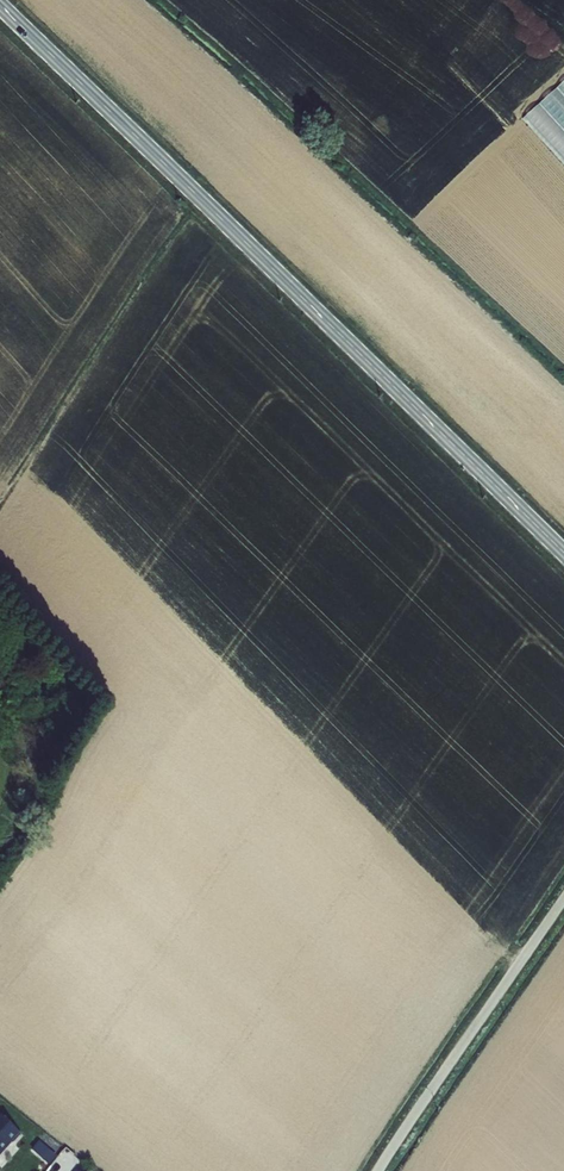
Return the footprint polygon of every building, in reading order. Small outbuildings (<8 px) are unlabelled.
[(49,1165),(57,1155),(39,1139),(30,1149),(49,1165)]
